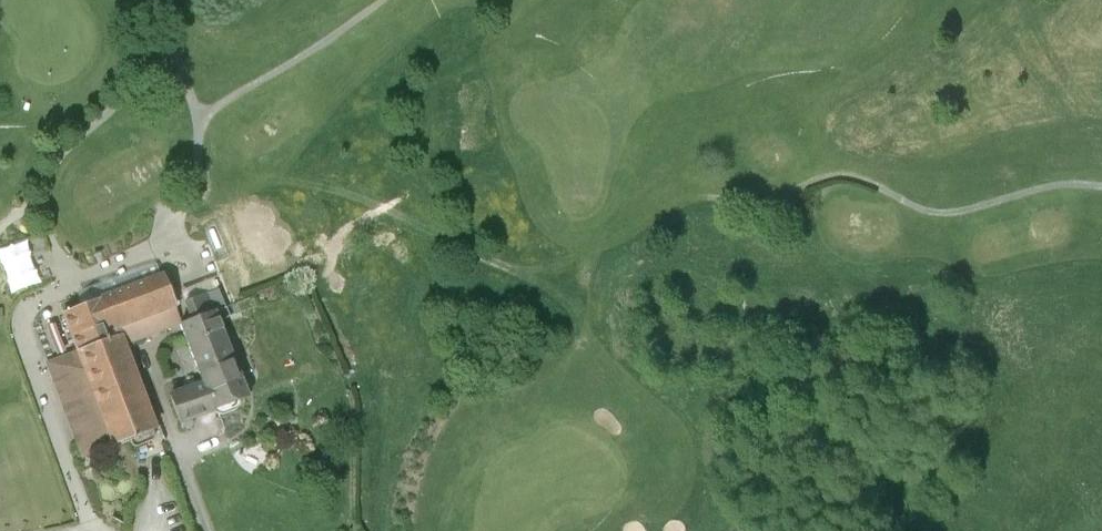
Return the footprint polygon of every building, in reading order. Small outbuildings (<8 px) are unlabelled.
[(0,247),(0,258),(9,294),(53,282),(41,237),(0,247)] [(157,280),(55,319),(69,356),(38,368),(75,465),(153,435),(120,350),(173,330),(176,329),(157,280)] [(195,387),(162,399),(174,431),(244,405),(214,326),(224,322),(214,294),(177,308),(184,326),(176,329),(173,330),(195,387)]
